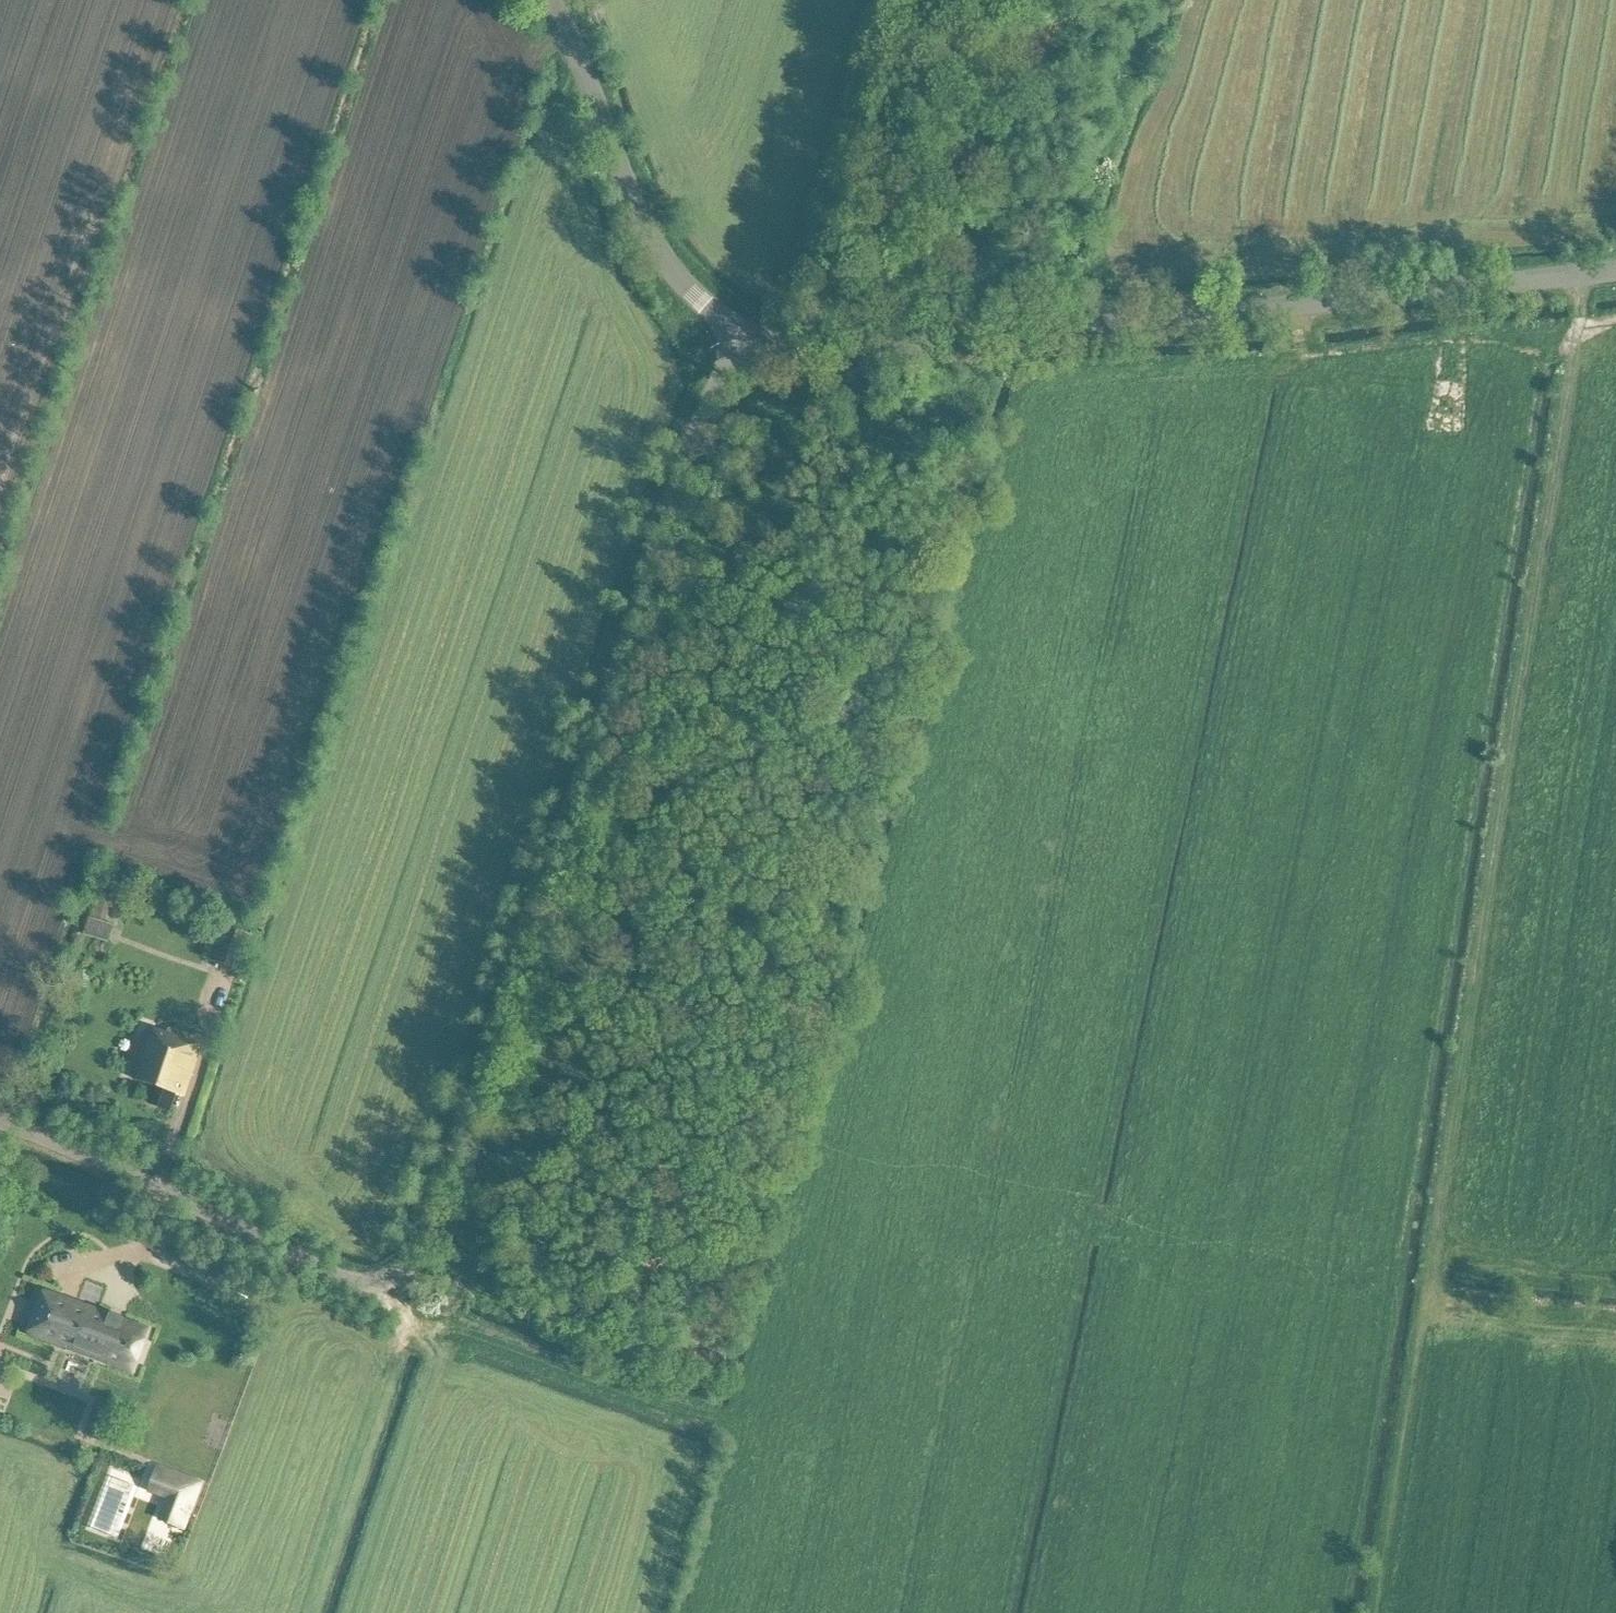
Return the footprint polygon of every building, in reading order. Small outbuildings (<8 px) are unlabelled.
[(102,876),(84,935),(108,942),(113,925),(102,922),(115,880),(102,876)] [(184,1095),(201,1047),(151,1029),(134,1078),(155,1085),(149,1103),(170,1110),(176,1093),(184,1095)] [(45,1292),(30,1333),(132,1371),(148,1330),(45,1292)] [(199,1484),(159,1469),(151,1491),(170,1498),(164,1516),(184,1524),(199,1484)]
